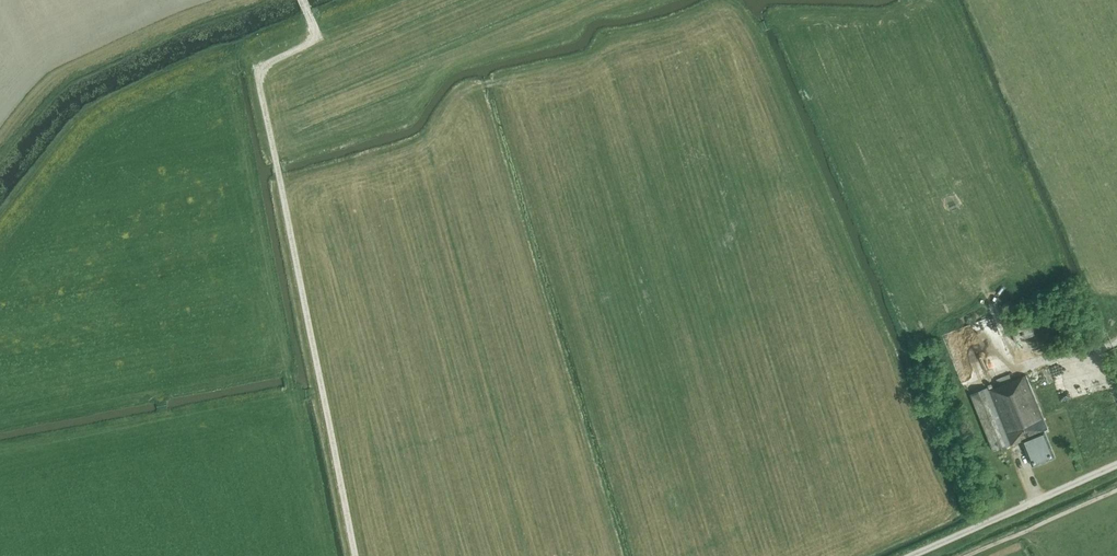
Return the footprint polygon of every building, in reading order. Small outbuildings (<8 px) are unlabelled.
[(1002,312),(1014,307),(1011,300),(999,305),(1002,312)] [(1015,342),(1035,335),(1028,317),(1009,324),(1015,342)] [(952,375),(953,376),(953,377),(953,378),(954,380),(955,381),(956,382),(957,382),(958,383),(960,383),(962,384),(963,383),(964,383),(965,383),(966,383),(967,382),(968,381),(969,380),(969,379),(970,378),(970,377),(970,376),(970,375),(970,374),(970,373),(970,372),(970,371),(969,370),(968,369),(967,368),(966,367),(965,366),(963,366),(961,366),(960,366),(959,366),(957,367),(956,368),(955,369),(954,370),(953,371),(953,372),(953,373),(952,374),(952,375)] [(988,390),(987,388),(971,394),(994,451),(1022,440),(1033,466),(1055,457),(1045,431),(1048,429),(1026,375),(988,390)]
